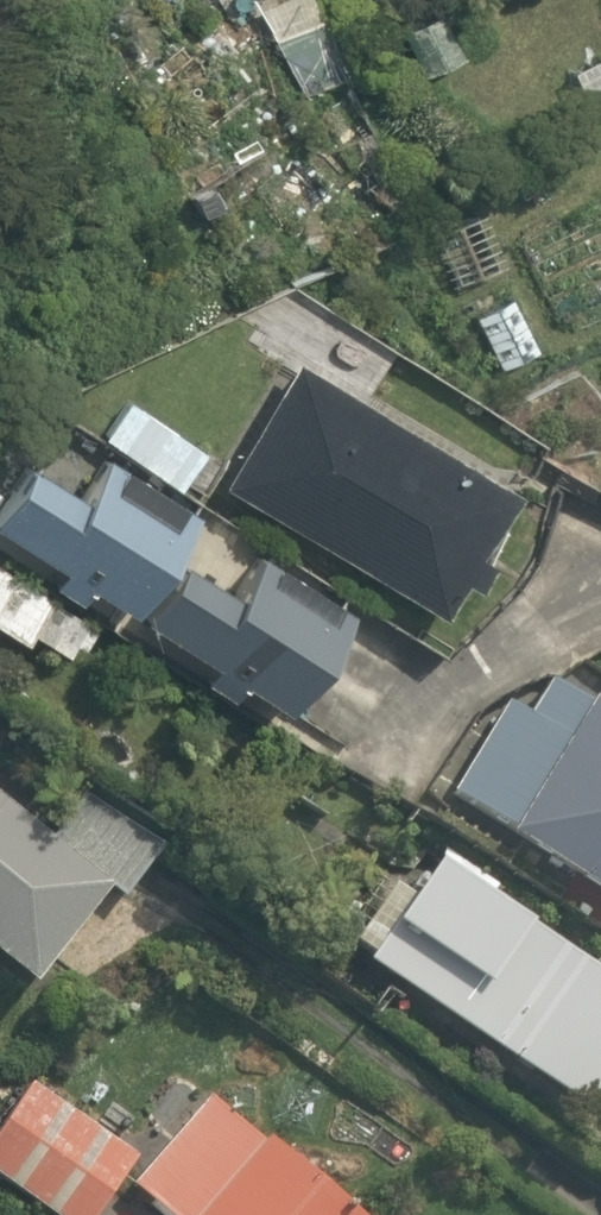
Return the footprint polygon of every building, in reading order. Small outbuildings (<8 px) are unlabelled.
[(322,19),(266,45),(288,94),(344,68),(322,19)] [(225,491),(362,571),(354,585),(389,605),(397,591),(435,613),(507,487),(298,366),(225,491)] [(118,394),(93,433),(175,485),(199,446),(118,394)] [(91,462),(43,435),(0,510),(0,535),(56,567),(49,579),(86,600),(93,588),(127,608),(177,520),(187,502),(97,451),(91,462)] [(337,610),(191,526),(136,621),(282,706),(337,610)] [(23,647),(28,638),(70,663),(96,619),(0,562),(0,633),(23,647)] [(481,727),(447,790),(518,827),(509,845),(600,894),(600,716),(534,680),(503,738),(481,727)] [(0,791),(0,968),(27,988),(112,875),(0,791)] [(599,1038),(600,1035),(600,963),(430,856),(404,898),(386,887),(355,937),(373,948),(360,969),(564,1095),(581,1106),(600,1074),(600,1039),(599,1038)] [(20,1087),(0,1118),(0,1188),(43,1214),(89,1214),(127,1154),(20,1087)] [(195,1099),(129,1195),(158,1214),(363,1214),(195,1099)]
